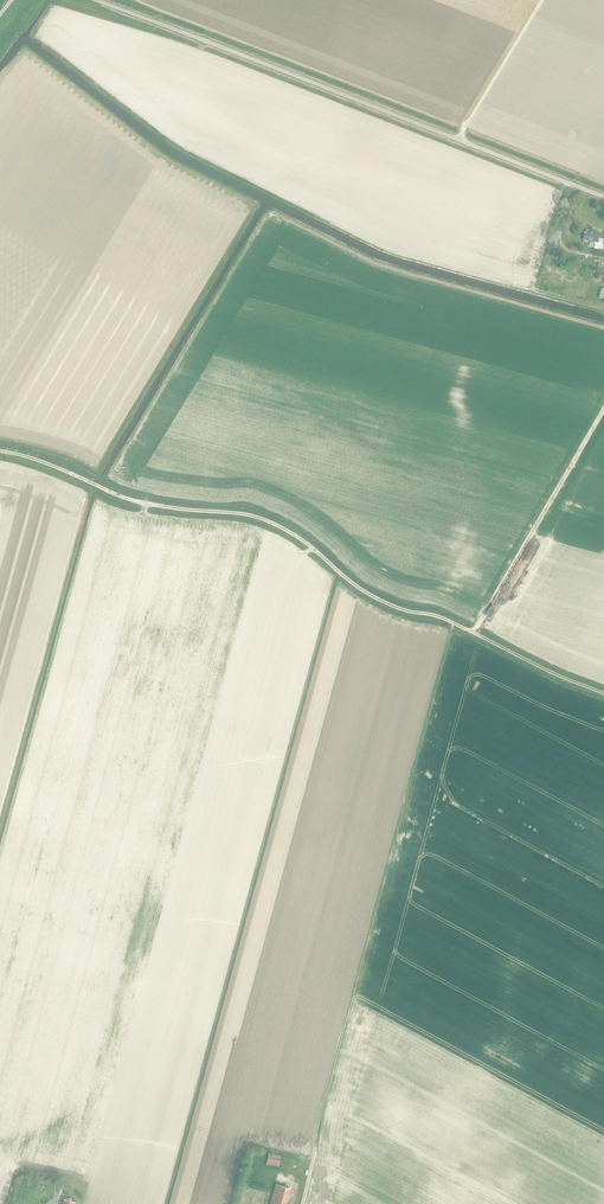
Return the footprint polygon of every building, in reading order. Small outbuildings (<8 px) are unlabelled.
[(603,250),(603,245),(603,239),(599,238),(600,233),(591,231),(592,231),(586,229),(584,239),(597,242),(597,244),(596,243),(594,249),(603,250)] [(267,1165),(279,1167),(281,1156),(269,1154),(267,1165)] [(290,1188),(275,1184),(269,1203),(286,1203),(290,1188)]
